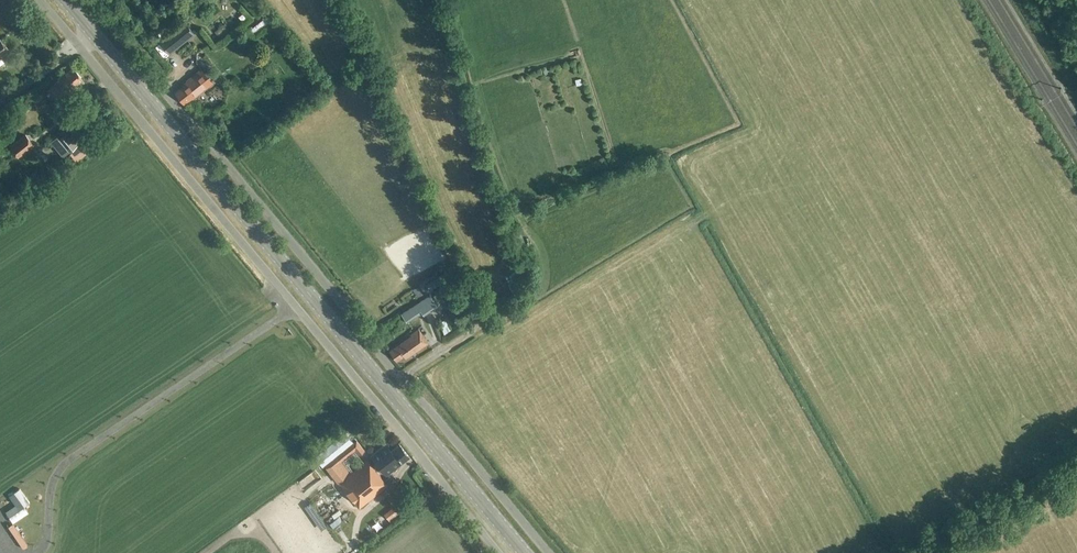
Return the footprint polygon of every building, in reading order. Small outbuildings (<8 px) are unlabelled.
[(269,23),(265,18),(250,29),(254,34),(269,23)] [(158,40),(168,54),(194,34),(183,21),(158,40)] [(230,30),(225,23),(214,32),(220,38),(230,30)] [(0,38),(0,57),(9,51),(0,38)] [(79,79),(81,77),(73,68),(48,90),(61,105),(78,89),(76,86),(81,82),(79,79)] [(183,86),(175,92),(184,104),(192,97),(193,98),(213,83),(201,69),(186,80),(187,81),(182,84),(183,86)] [(57,136),(50,141),(62,157),(67,153),(79,143),(83,140),(75,131),(71,134),(70,135),(67,132),(59,138),(57,136)] [(17,157),(33,145),(25,135),(10,147),(17,157)] [(75,161),(89,151),(83,143),(69,153),(75,161)] [(33,180),(37,185),(43,180),(39,175),(33,180)] [(425,285),(429,291),(443,282),(446,280),(443,277),(437,281),(435,278),(425,285)] [(433,293),(439,304),(447,300),(441,289),(433,293)] [(429,293),(400,313),(406,322),(421,311),(423,314),(437,305),(429,293)] [(452,326),(460,325),(460,314),(451,314),(452,326)] [(439,323),(443,334),(450,329),(446,317),(439,323)] [(410,336),(390,351),(396,360),(404,355),(405,357),(428,342),(419,329),(409,335),(410,336)] [(370,452),(375,446),(368,439),(362,445),(370,452)] [(356,440),(324,466),(332,477),(334,475),(339,483),(359,508),(387,485),(367,460),(355,470),(353,472),(344,461),(355,451),(358,455),(364,450),(356,440)] [(383,445),(369,456),(385,475),(409,456),(399,444),(389,452),(383,445)] [(330,492),(335,505),(341,502),(343,507),(349,504),(345,494),(338,497),(335,489),(330,492)] [(389,493),(379,500),(383,505),(393,498),(389,493)] [(373,523),(380,533),(391,525),(383,515),(373,523)] [(351,536),(358,529),(355,524),(347,531),(351,536)]
